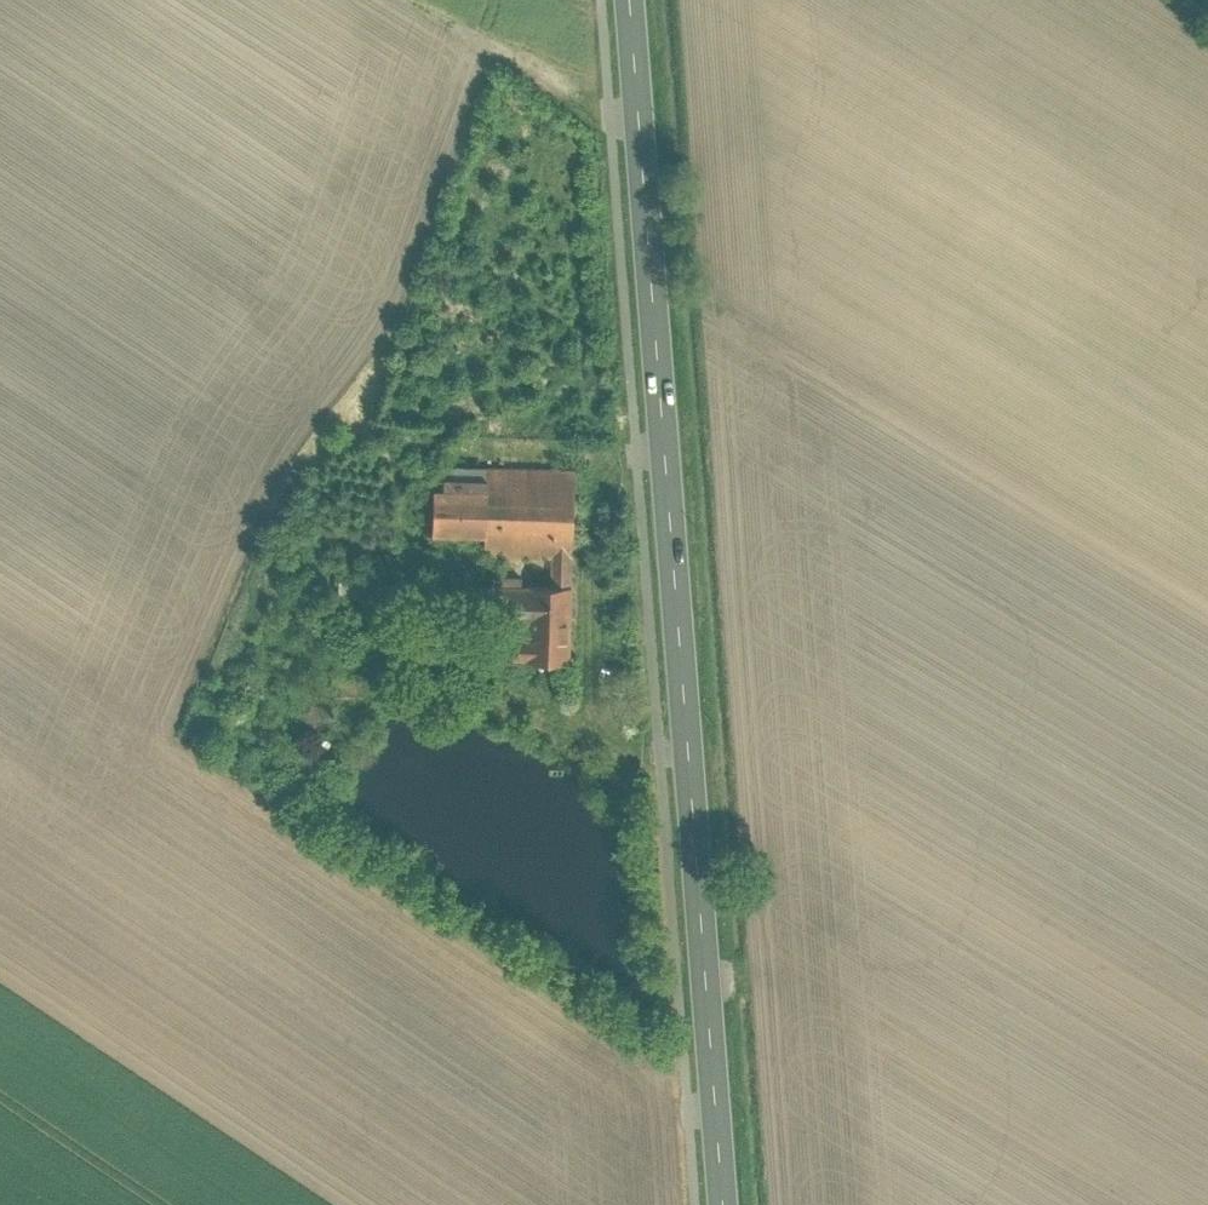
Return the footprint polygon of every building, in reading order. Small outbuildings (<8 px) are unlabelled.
[(570,661),(571,579),(507,578),(506,660),(570,661)]
